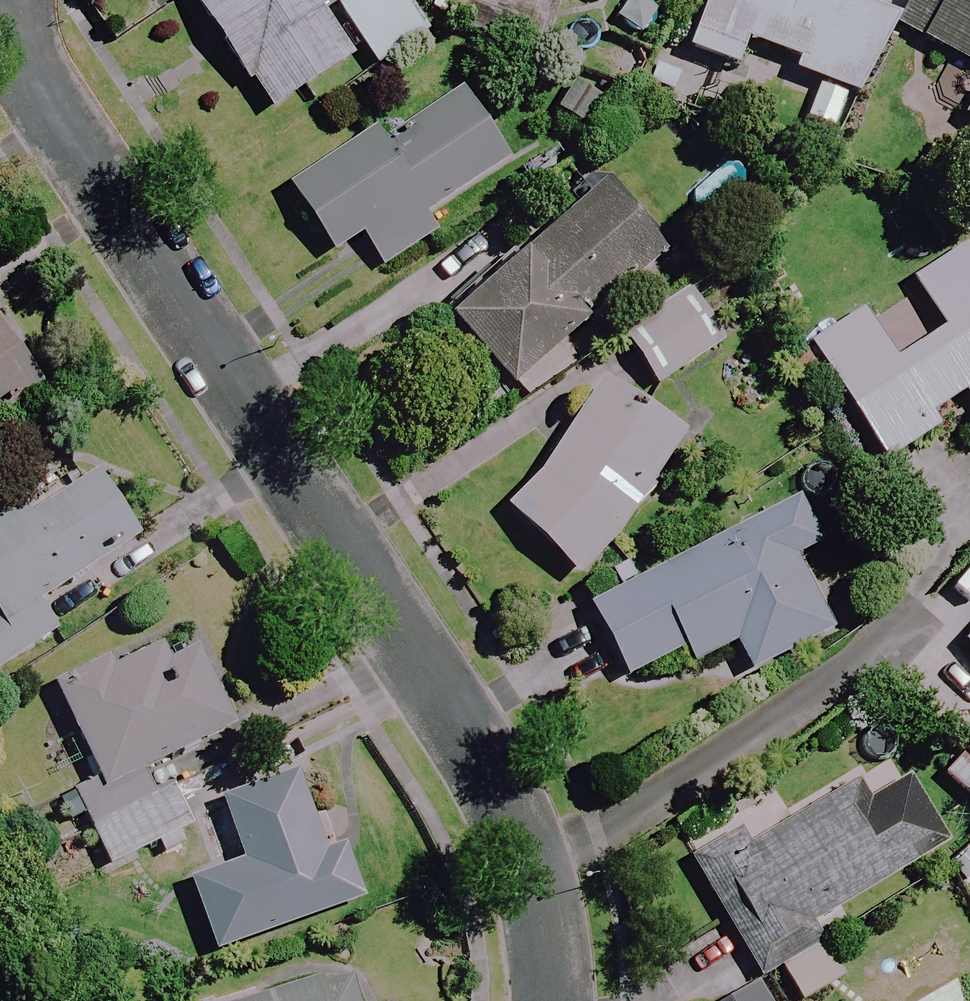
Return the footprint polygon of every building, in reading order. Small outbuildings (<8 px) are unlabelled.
[(309,0),(187,0),(266,116),(349,59),(309,0)] [(401,0),(346,0),(332,9),(372,69),(424,35),(401,0)] [(815,84),(801,121),(834,133),(848,96),(857,100),(887,19),(836,0),(703,0),(683,52),(732,71),(743,44),(792,63),(788,74),(815,84)] [(895,30),(969,70),(969,0),(911,0),(895,30)] [(598,101),(570,85),(554,114),(581,130),(598,101)] [(521,197),(459,96),(379,144),(374,136),(286,189),(328,258),(359,239),(378,271),(431,239),(436,248),(521,197)] [(962,121),(969,125),(969,106),(962,121)] [(667,253),(608,181),(442,315),(504,392),(599,315),(596,310),(667,253)] [(962,248),(806,347),(880,464),(934,430),(926,416),(964,392),(969,402),(969,260),(962,248)] [(618,329),(650,390),(717,354),(685,293),(618,329)] [(0,334),(0,444),(15,434),(51,408),(0,334)] [(680,433),(596,381),(588,421),(570,441),(564,436),(497,512),(573,579),(647,495),(647,486),(680,433)] [(90,475),(30,513),(21,499),(0,512),(0,668),(53,634),(34,605),(133,543),(90,475)] [(816,544),(793,501),(586,611),(623,680),(676,651),(686,668),(731,644),(747,674),(828,631),(789,559),(816,544)] [(951,650),(969,667),(969,629),(951,650)] [(87,831),(152,800),(139,772),(173,757),(176,762),(198,751),(196,746),(229,731),(192,652),(165,664),(158,648),(110,670),(106,663),(52,687),(95,783),(71,794),(87,831)] [(940,780),(960,796),(969,804),(969,742),(940,780)] [(774,966),(817,942),(808,926),(940,848),(890,763),(868,776),(860,763),(738,834),(746,848),(695,878),(754,978),(774,966)] [(292,777),(223,801),(190,812),(208,863),(220,859),(224,870),(186,884),(210,953),(357,902),(340,854),(321,861),(292,777)] [(315,985),(262,1000),(320,1000),(315,985)] [(754,987),(727,1000),(761,1000),(754,987)]
